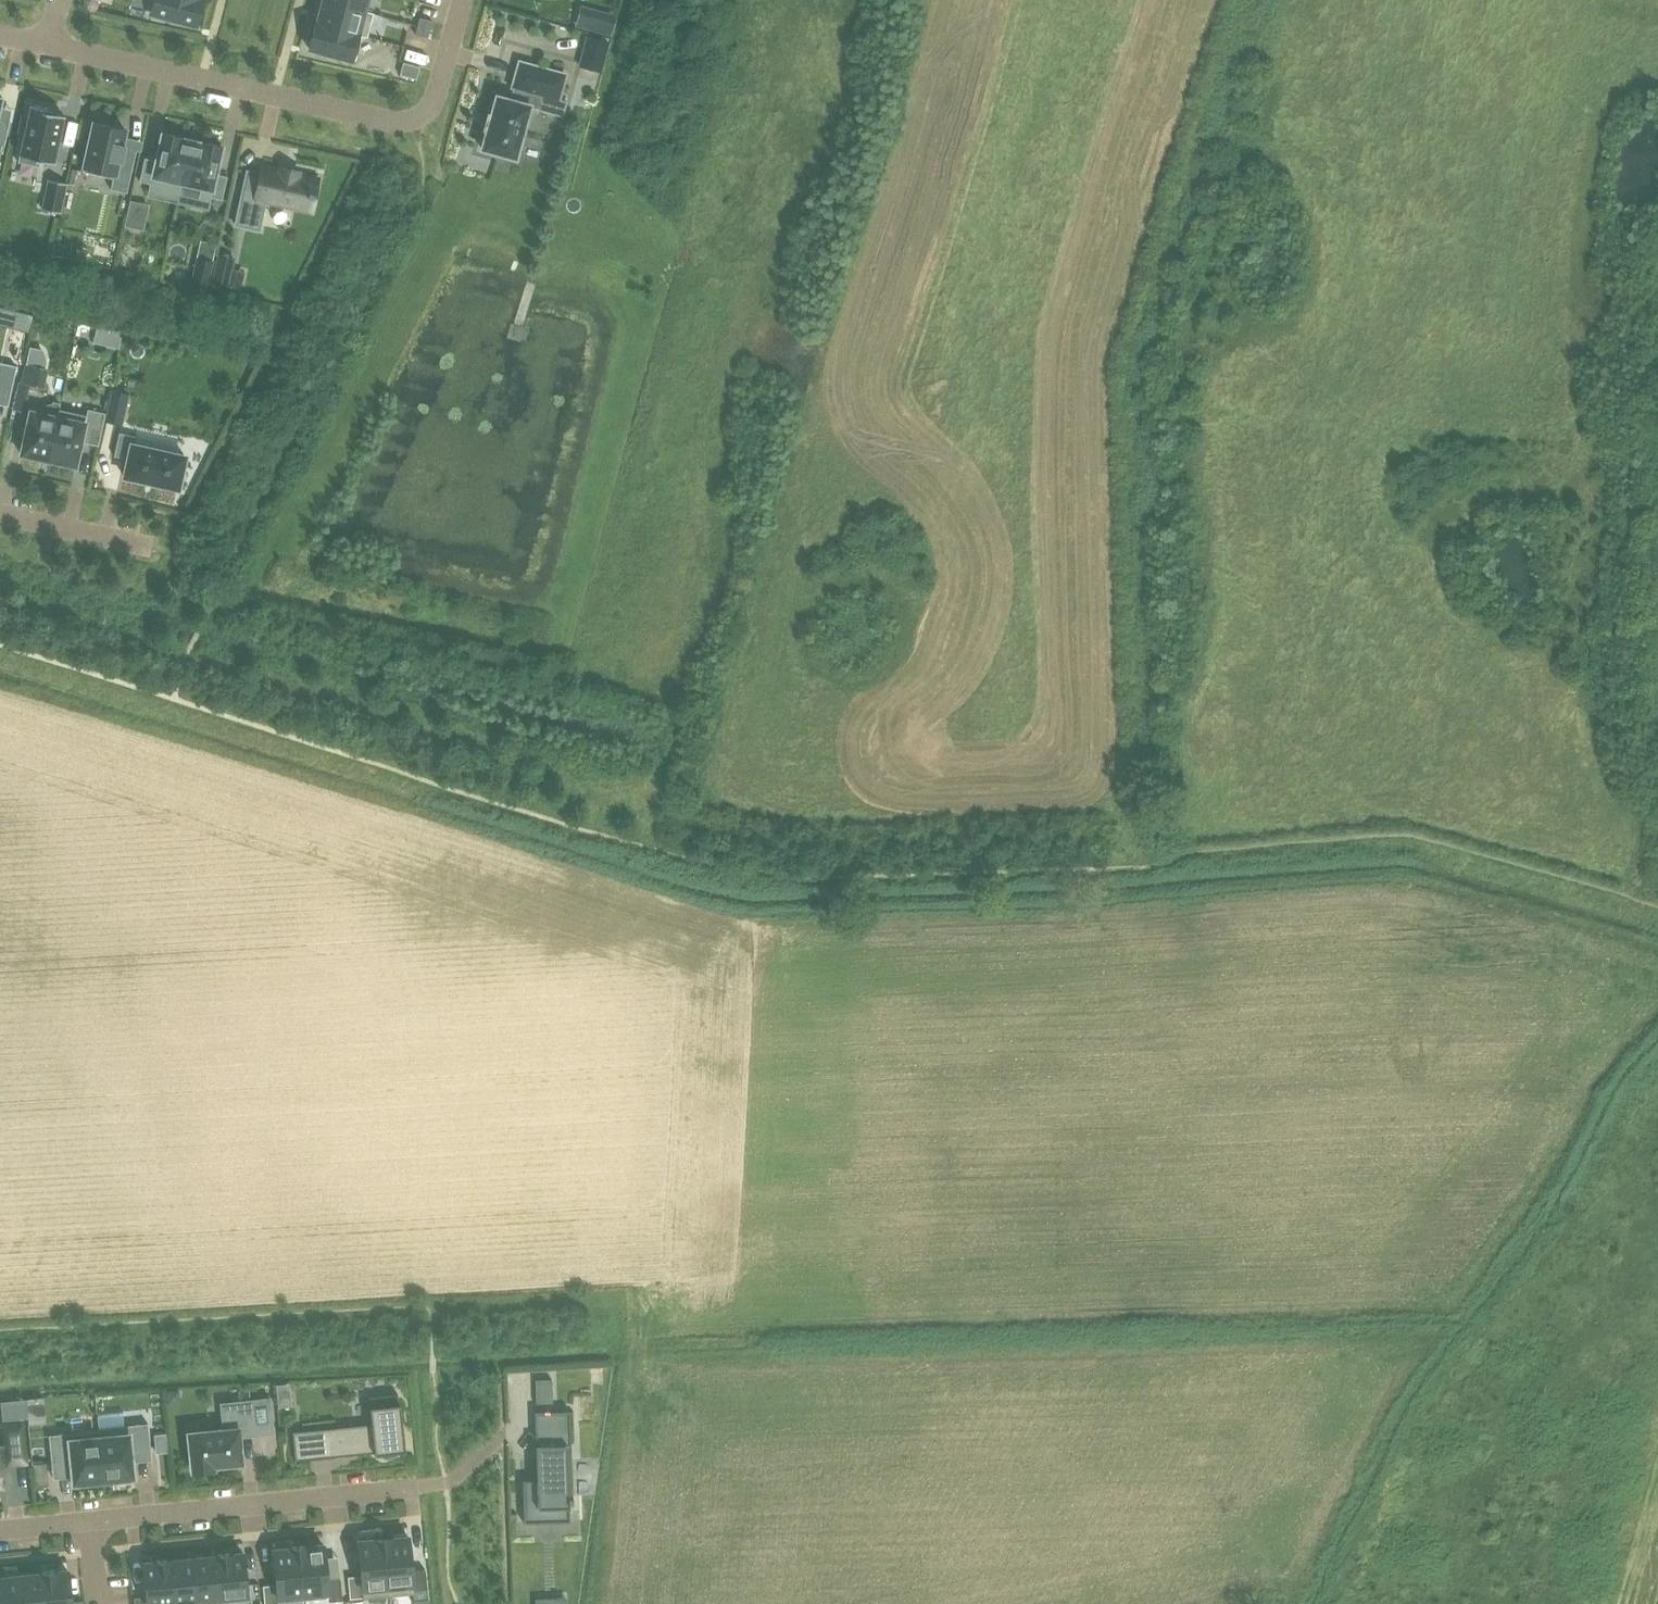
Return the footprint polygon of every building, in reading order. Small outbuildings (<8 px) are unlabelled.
[(145,11),(195,24),(197,18),(200,19),(203,5),(201,4),(202,0),(148,0),(145,11)] [(315,21),(314,22),(367,36),(373,14),(323,0),(317,22),(315,21)] [(323,0),(373,14),(373,13),(363,10),(366,0),(323,0)] [(420,17),(417,26),(430,29),(432,20),(420,17)] [(311,26),(307,40),(309,41),(308,47),(355,60),(362,36),(367,37),(367,36),(314,22),(313,27),(311,26)] [(417,26),(415,34),(427,37),(430,29),(417,26)] [(583,51),(580,65),(600,71),(604,56),(583,51)] [(487,128),(481,148),(515,157),(533,92),(566,101),(562,116),(563,116),(567,101),(558,99),(565,74),(519,61),(512,86),(515,87),(512,100),(496,95),(491,115),(489,115),(488,117),(490,118),(488,126),(486,126),(485,128),(487,128)] [(403,62),(399,74),(416,79),(419,66),(403,62)] [(21,114),(17,133),(24,134),(18,161),(39,166),(40,159),(53,162),(64,115),(52,112),(52,109),(30,104),(28,115),(21,114)] [(2,152),(9,122),(0,121),(0,152),(2,152)] [(93,122),(82,171),(113,178),(110,189),(127,192),(136,149),(124,147),(124,144),(122,144),(125,129),(93,122)] [(144,157),(139,180),(180,189),(177,202),(178,202),(180,190),(191,140),(181,138),(181,137),(162,132),(156,160),(144,157)] [(180,190),(178,202),(181,190),(221,199),(227,176),(215,173),(221,146),(202,141),(201,143),(191,140),(180,190)] [(247,171),(235,224),(259,229),(265,199),(310,209),(317,180),(297,175),(297,171),(281,168),(280,172),(262,167),(260,173),(247,171)] [(48,179),(42,209),(60,213),(66,183),(48,179)] [(130,200),(125,221),(142,225),(147,204),(130,200)] [(53,243),(51,254),(67,258),(70,247),(53,243)] [(219,255),(214,279),(227,282),(233,258),(219,255)] [(197,258),(191,285),(206,289),(212,261),(197,258)] [(16,311),(12,328),(29,332),(33,315),(16,311)] [(11,388),(16,365),(0,362),(0,386),(11,388)] [(26,364),(23,382),(40,386),(44,368),(26,364)] [(17,387),(13,408),(18,409),(19,405),(25,402),(28,389),(17,387)] [(111,394),(106,418),(119,420),(124,397),(111,394)] [(30,407),(20,453),(48,459),(59,408),(60,403),(52,401),(51,405),(39,409),(30,407)] [(59,408),(48,459),(75,465),(81,441),(98,445),(105,413),(87,409),(86,414),(59,408)] [(119,432),(114,455),(128,459),(125,474),(124,474),(124,476),(126,476),(140,479),(140,480),(158,484),(159,483),(176,487),(178,488),(178,485),(184,458),(185,455),(183,455),(182,455),(133,445),(135,436),(119,432)] [(158,496),(178,500),(181,489),(160,485),(158,496)] [(551,1376),(535,1377),(536,1403),(552,1402),(551,1376)] [(371,1423),(332,1427),(335,1456),(403,1449),(397,1392),(368,1395),(371,1423)] [(291,1393),(277,1395),(279,1406),(292,1404),(291,1393)] [(223,1428),(188,1432),(192,1470),(213,1467),(213,1464),(241,1461),(239,1435),(273,1432),(270,1397),(221,1402),(223,1428)] [(569,1409),(534,1410),(534,1422),(570,1420),(569,1409)] [(0,1444),(0,1462),(7,1462),(7,1463),(25,1461),(21,1422),(3,1424),(5,1443),(0,1444)] [(147,1422),(98,1427),(103,1479),(116,1478),(116,1482),(134,1480),(132,1461),(130,1448),(150,1446),(147,1422)] [(97,1429),(48,1434),(51,1465),(71,1463),(73,1486),(90,1485),(90,1480),(103,1479),(98,1427),(97,1427),(97,1429)] [(307,1429),(292,1431),(295,1460),(310,1459),(307,1429)] [(168,1450),(166,1432),(154,1433),(156,1452),(168,1450)] [(536,1484),(522,1484),(523,1522),(569,1521),(569,1502),(572,1502),(571,1462),(566,1463),(565,1443),(535,1444),(536,1484)] [(46,1464),(33,1466),(35,1488),(48,1487),(46,1464)] [(391,1536),(382,1537),(388,1595),(413,1593),(414,1599),(428,1598),(425,1568),(412,1569),(408,1535),(406,1536),(406,1533),(394,1534),(394,1537),(391,1537),(391,1536)] [(360,1574),(347,1576),(350,1598),(363,1596),(363,1598),(388,1595),(382,1537),(374,1538),(374,1539),(357,1541),(360,1574)] [(306,1545),(298,1546),(303,1598),(328,1596),(329,1600),(342,1599),(340,1576),(327,1578),(323,1544),(306,1546),(306,1545)] [(262,1584),(264,1603),(278,1603),(277,1601),(303,1598),(298,1546),(289,1547),(289,1548),(272,1549),(275,1583),(262,1584)] [(232,1552),(216,1554),(221,1602),(248,1599),(243,1552),(232,1553),(232,1552)] [(215,1555),(192,1557),(197,1603),(221,1602),(216,1554),(215,1554),(215,1555)] [(169,1559),(174,1603),(175,1603),(174,1601),(196,1599),(196,1603),(197,1603),(192,1557),(170,1560),(170,1559),(169,1559)] [(134,1598),(134,1603),(174,1603),(169,1559),(153,1560),(153,1561),(142,1562),(146,1597),(134,1598)] [(40,1572),(44,1603),(71,1603),(71,1601),(68,1570),(57,1571),(57,1570),(40,1572)] [(17,1575),(20,1603),(44,1603),(40,1572),(40,1573),(17,1575)] [(17,1575),(0,1577),(0,1603),(20,1603),(17,1575)] [(566,1596),(534,1597),(535,1603),(566,1603),(566,1596)]
